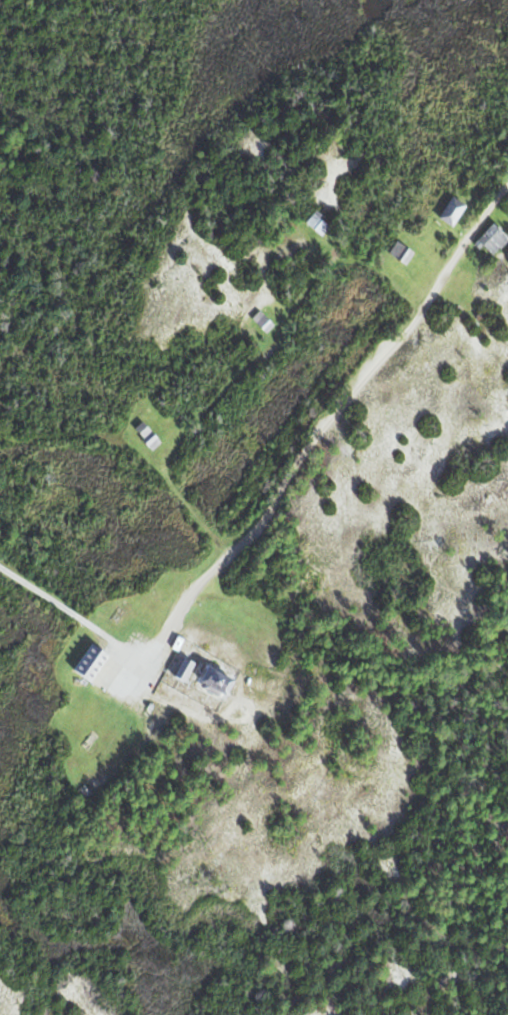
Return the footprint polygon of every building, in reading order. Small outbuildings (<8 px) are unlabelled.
[(451,195),(438,215),(451,225),(465,204),(451,195)] [(314,208),(304,220),(320,233),(327,224),(316,216),(319,212),(314,208)] [(288,214),(297,222),(291,229),(282,221),(288,214)] [(491,221),(472,242),(478,247),(482,243),(492,253),(507,236),(491,221)] [(396,239),(387,251),(404,263),(413,251),(396,239)] [(250,317),(264,331),(272,323),(258,309),(250,317)] [(141,438),(150,449),(160,440),(141,419),(133,426),(142,436),(141,438)] [(117,605),(109,618),(116,623),(125,610),(117,605)] [(176,634),(170,646),(176,650),(183,637),(176,634)] [(90,641),(72,668),(89,679),(106,653),(102,650),(90,641)] [(182,655),(173,673),(184,679),(193,661),(182,655)] [(199,659),(190,677),(191,677),(193,679),(203,661),(199,659)] [(208,662),(199,679),(204,681),(201,686),(209,690),(217,694),(219,689),(226,693),(235,676),(208,662)] [(90,729),(97,734),(87,749),(80,743),(90,729)]
